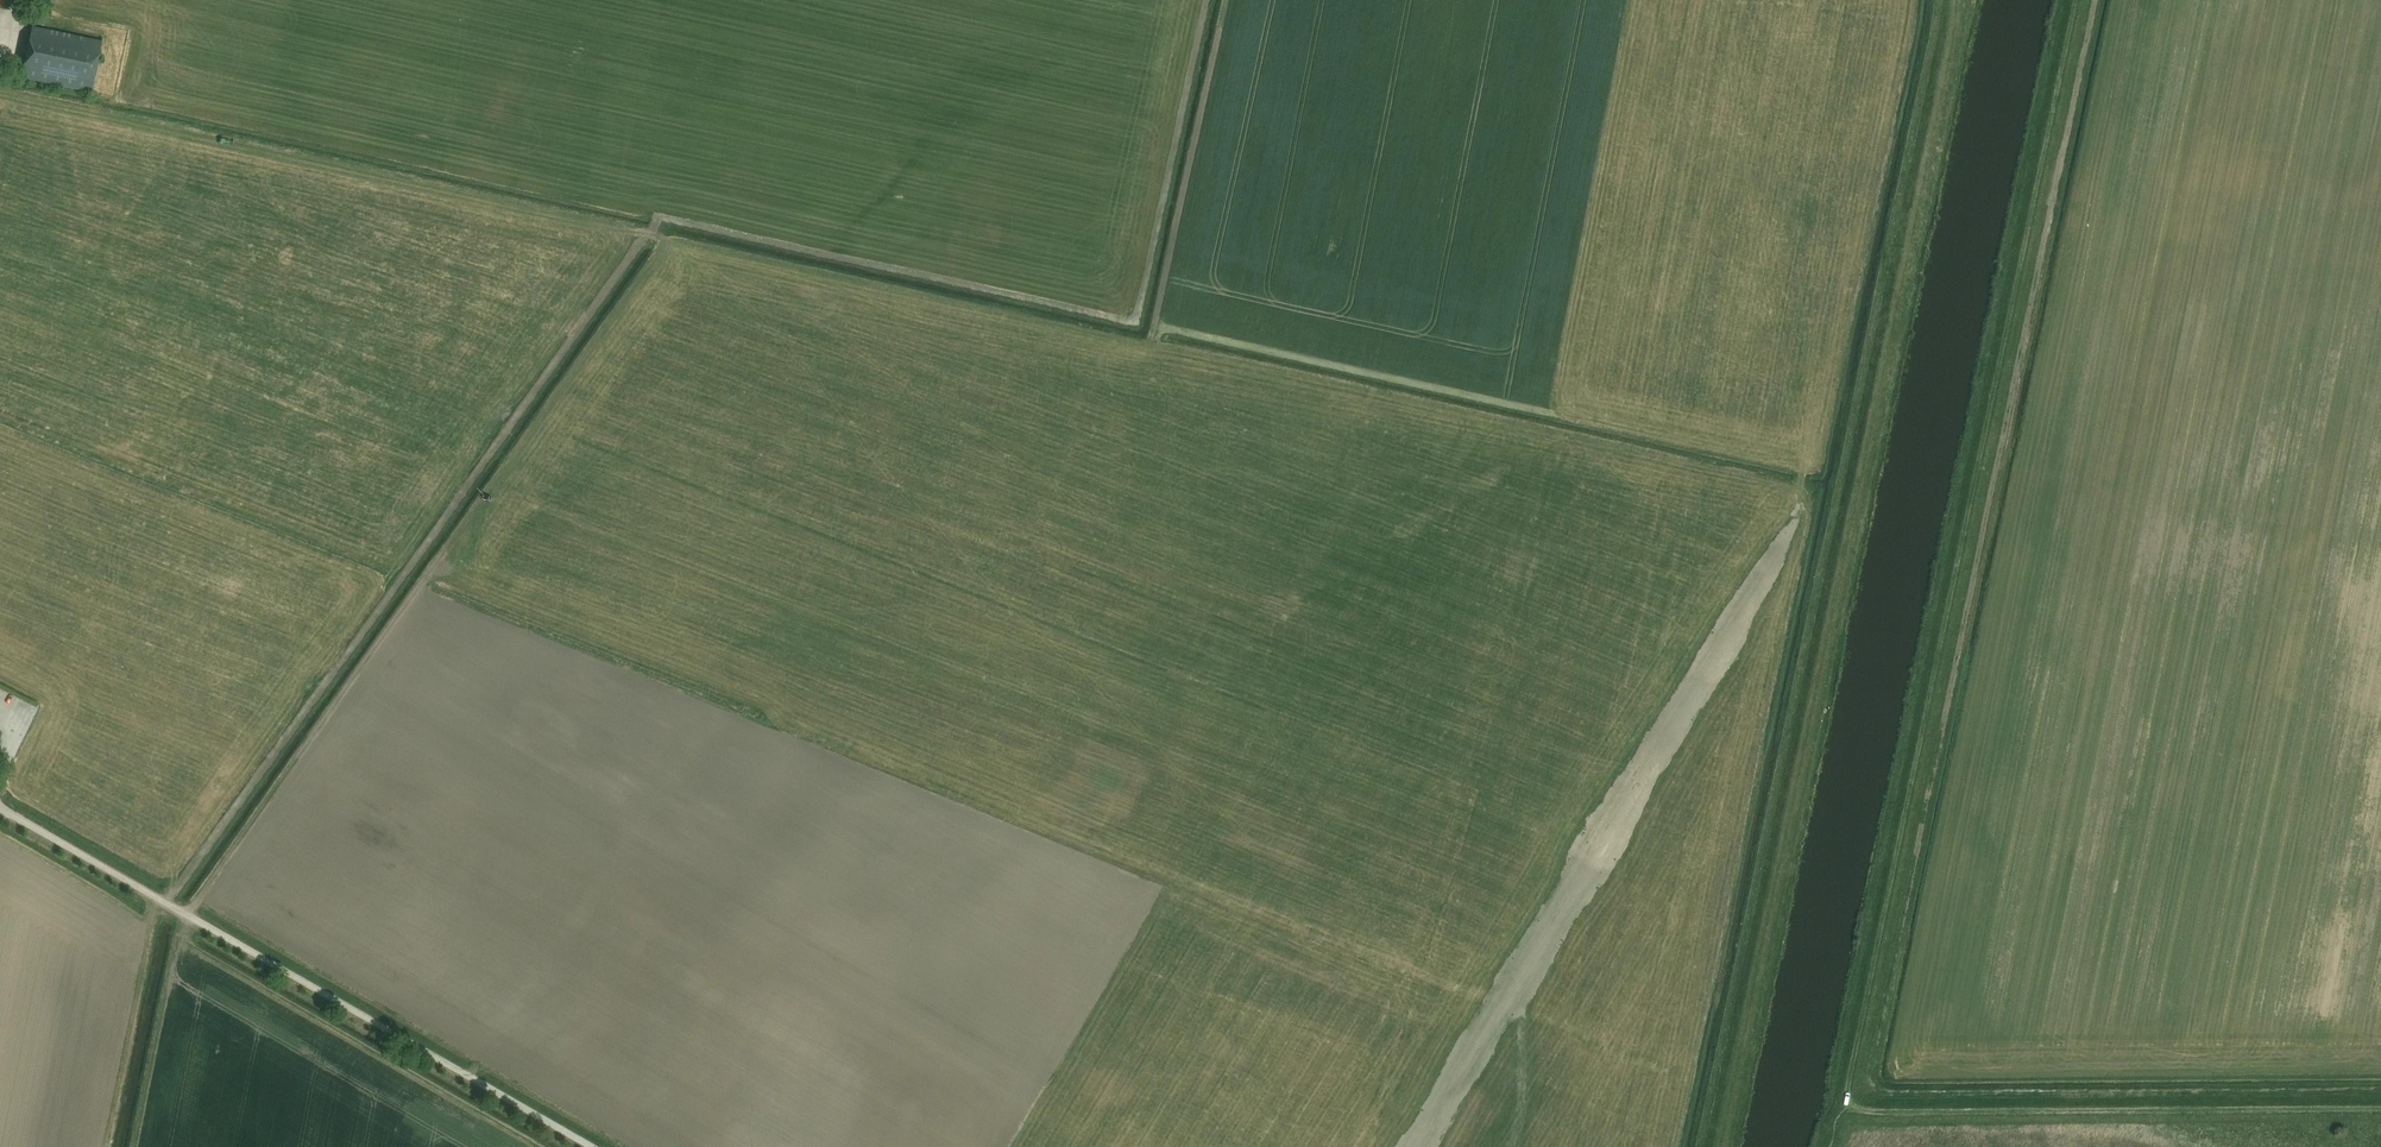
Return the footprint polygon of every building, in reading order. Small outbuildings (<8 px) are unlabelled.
[(92,91),(102,40),(31,25),(21,76),(92,91)]
